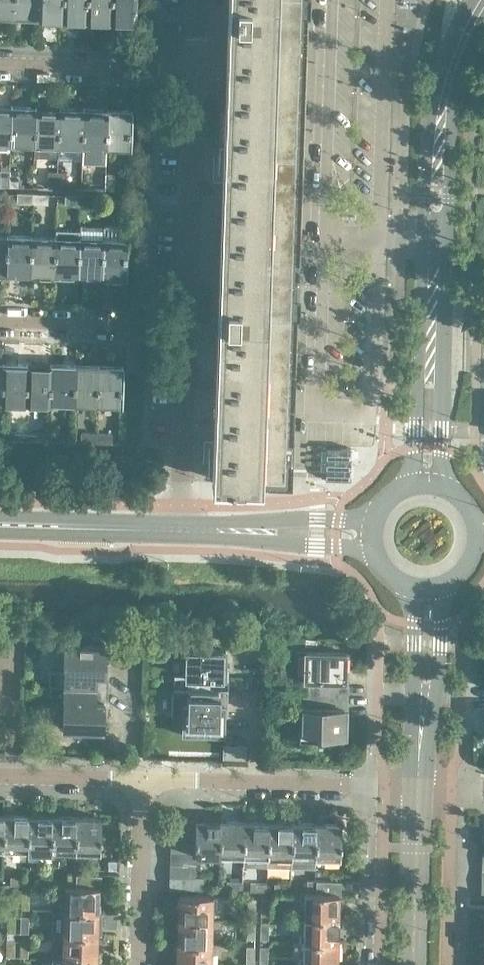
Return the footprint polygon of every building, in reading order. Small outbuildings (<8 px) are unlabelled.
[(15,0),(0,0),(0,15),(15,15),(14,17),(15,17),(15,0)] [(39,0),(15,0),(15,17),(15,15),(38,16),(38,17),(39,17),(39,0)] [(63,0),(39,0),(39,17),(39,16),(62,17),(62,18),(63,18),(63,0)] [(87,0),(63,0),(63,18),(63,17),(86,18),(86,19),(87,19),(87,0)] [(111,0),(87,0),(87,19),(87,18),(110,19),(110,20),(111,20),(111,0)] [(111,20),(111,19),(134,20),(134,21),(135,21),(136,21),(136,0),(111,0),(111,20)] [(299,46),(299,38),(300,38),(300,37),(299,37),(300,19),(301,17),(299,17),(300,0),(233,0),(233,15),(232,15),(232,16),(233,16),(232,35),(232,36),(232,50),(231,50),(231,52),(232,52),(231,70),(230,70),(230,71),(231,71),(231,86),(230,85),(230,87),(231,87),(230,105),(229,105),(229,106),(230,106),(229,121),(229,122),(229,140),(228,140),(228,142),(229,142),(228,156),(227,156),(227,158),(228,158),(228,176),(227,176),(227,178),(227,192),(226,192),(226,193),(227,193),(226,211),(226,213),(226,227),(225,227),(225,228),(226,228),(225,246),(224,246),(224,248),(225,248),(225,262),(224,262),(224,264),(224,282),(223,282),(223,283),(224,283),(223,297),(223,299),(223,317),(222,317),(222,319),(223,319),(222,337),(221,337),(221,338),(222,339),(221,357),(221,358),(221,372),(220,372),(220,374),(221,374),(220,392),(219,392),(219,393),(220,393),(220,408),(219,408),(219,409),(220,409),(219,427),(218,427),(218,428),(219,428),(218,443),(218,444),(218,462),(217,462),(217,464),(218,464),(217,478),(216,478),(216,479),(244,481),(244,480),(254,480),(255,480),(268,481),(270,481),(283,481),(284,482),(285,480),(284,480),(285,466),(285,465),(285,447),(286,447),(286,445),(285,445),(286,431),(286,430),(287,411),(288,393),(287,393),(288,379),(288,378),(288,359),(289,359),(289,358),(289,341),(289,340),(290,321),(290,322),(290,319),(289,319),(289,305),(291,305),(291,300),(291,286),(291,284),(292,266),(292,265),(292,250),(293,249),(292,249),(293,231),(293,229),(293,215),(294,215),(294,214),(293,214),(294,195),(294,194),(293,194),(293,180),(295,180),(295,179),(295,160),(296,160),(296,158),(295,158),(296,144),(296,143),(296,124),(297,124),(297,123),(296,123),(297,109),(297,107),(298,89),(298,88),(298,73),(299,73),(299,72),(298,72),(299,54),(299,53),(299,46)] [(12,105),(11,106),(0,106),(0,143),(10,143),(10,145),(11,145),(12,105)] [(35,145),(36,106),(36,107),(12,106),(12,105),(11,145),(11,143),(34,144),(34,145),(35,145)] [(59,146),(60,107),(60,108),(36,107),(36,106),(35,145),(35,144),(58,145),(58,146),(59,146)] [(83,147),(84,107),(84,109),(60,108),(60,107),(59,146),(59,145),(82,146),(82,147),(83,147)] [(107,148),(108,108),(108,109),(84,109),(84,107),(83,147),(83,146),(106,146),(106,148),(107,148)] [(108,108),(107,148),(107,146),(130,147),(130,148),(131,148),(131,149),(132,149),(133,109),(132,109),(132,110),(108,109),(108,108)] [(9,186),(10,170),(1,170),(0,186),(9,186)] [(20,170),(10,170),(9,186),(19,186),(20,170)] [(57,188),(58,171),(49,171),(48,188),(57,188)] [(67,172),(58,171),(57,188),(66,188),(67,172)] [(105,189),(106,173),(97,173),(97,189),(105,189)] [(116,173),(106,173),(105,189),(115,190),(116,173)] [(32,203),(33,193),(18,192),(18,202),(32,203)] [(49,193),(33,193),(32,203),(49,203),(49,193)] [(80,205),(81,194),(66,194),(65,204),(80,205)] [(97,195),(81,194),(80,205),(97,205),(97,195)] [(128,196),(113,196),(113,206),(128,206),(128,196)] [(30,274),(31,235),(30,235),(30,236),(7,235),(7,234),(6,274),(6,272),(30,273),(30,274)] [(54,275),(55,236),(54,236),(54,237),(31,236),(31,235),(30,274),(30,273),(54,274),(54,275)] [(78,276),(79,237),(78,237),(78,238),(55,237),(55,236),(54,275),(54,274),(78,275),(78,276)] [(102,277),(103,238),(102,238),(102,239),(79,238),(79,237),(78,276),(78,275),(102,276),(102,277)] [(103,238),(102,277),(102,276),(126,277),(126,278),(127,278),(128,238),(128,239),(127,239),(127,240),(103,239),(103,238)] [(26,402),(27,363),(27,364),(3,363),(3,362),(2,401),(2,400),(25,401),(25,402),(26,402)] [(50,403),(51,363),(51,365),(27,364),(28,363),(27,363),(26,402),(26,401),(50,401),(49,403),(50,403)] [(74,404),(75,364),(75,365),(51,365),(51,363),(50,403),(50,401),(74,402),(74,403),(74,404)] [(98,404),(99,365),(99,366),(75,365),(75,364),(74,404),(74,402),(98,403),(98,404)] [(100,365),(99,365),(98,404),(98,403),(122,404),(122,405),(122,406),(123,406),(124,366),(123,366),(123,367),(100,366),(100,365)] [(16,430),(1,429),(0,439),(16,440),(16,430)] [(49,441),(49,431),(33,430),(33,440),(49,441)] [(64,431),(49,431),(49,441),(64,441),(64,431)] [(97,442),(97,432),(81,432),(81,442),(97,442)] [(112,433),(97,432),(97,442),(112,443),(112,433)] [(326,446),(325,478),(349,479),(350,447),(326,446)] [(106,645),(81,644),(65,644),(64,671),(50,671),(49,685),(107,687),(107,684),(107,676),(107,671),(105,671),(106,645)] [(226,648),(185,647),(184,674),(175,674),(174,689),(226,690),(227,679),(227,676),(225,676),(225,666),(226,648)] [(310,679),(310,692),(346,693),(347,682),(347,679),(345,679),(346,651),(305,650),(304,679),(310,679)] [(106,702),(107,687),(49,685),(49,700),(64,700),(63,728),(103,729),(104,711),(104,701),(106,702)] [(226,701),(226,690),(174,689),(174,713),(183,713),(183,731),(223,732),(224,715),(224,714),(224,706),(226,706),(226,701)] [(346,693),(310,692),(299,692),(298,706),(304,707),(303,734),(317,735),(316,738),(320,738),(320,735),(343,735),(344,708),(346,708),(346,705),(346,693)] [(161,717),(160,753),(223,755),(223,734),(181,733),(181,731),(173,731),(173,718),(161,717)] [(27,849),(28,815),(4,814),(3,848),(27,849)] [(51,849),(52,815),(28,815),(27,849),(51,849)] [(74,850),(75,816),(52,815),(51,849),(74,850)] [(195,842),(196,819),(197,819),(197,815),(195,815),(195,816),(186,815),(185,815),(183,841),(195,842)] [(101,817),(75,816),(74,850),(100,851),(100,838),(101,838),(101,833),(100,833),(101,817)] [(219,854),(220,820),(197,819),(196,819),(195,842),(195,853),(196,853),(219,854)] [(243,855),(244,821),(220,820),(219,854),(243,855)] [(267,855),(268,821),(244,821),(243,855),(267,855)] [(291,856),(292,822),(268,821),(267,855),(267,866),(291,866),(291,856)] [(314,867),(314,857),(315,823),(292,822),(291,856),(291,866),(314,867)] [(341,823),(315,823),(314,857),(340,857),(340,844),(341,845),(341,840),(340,840),(341,823)] [(183,841),(171,841),(171,851),(170,851),(170,852),(171,852),(195,853),(195,842),(183,841)] [(196,853),(195,853),(171,852),(171,862),(170,862),(170,864),(195,865),(196,853)] [(118,869),(118,860),(109,860),(109,869),(118,869)] [(195,876),(195,865),(170,864),(170,865),(171,865),(170,875),(195,876)] [(65,885),(64,908),(98,909),(99,887),(101,887),(101,886),(100,886),(101,875),(101,874),(76,873),(76,885),(67,885),(65,885)] [(76,885),(76,873),(67,873),(67,885),(76,885)] [(169,888),(195,889),(195,876),(170,875),(170,876),(170,886),(169,886),(169,888)] [(26,884),(26,877),(10,876),(10,884),(26,884)] [(204,876),(195,876),(195,889),(203,889),(204,876)] [(50,885),(50,877),(34,877),(34,885),(50,885)] [(316,892),(317,880),(308,879),(307,892),(316,892)] [(305,892),(305,915),(338,915),(339,894),(341,894),(341,880),(317,880),(316,892),(307,892),(305,892)] [(209,881),(209,889),(217,890),(217,881),(209,881)] [(226,890),(242,890),(242,882),(226,882),(226,890)] [(250,890),(266,891),(266,883),(250,882),(250,890)] [(274,891),(290,891),(290,883),(274,883),(274,891)] [(8,891),(8,907),(15,907),(16,891),(8,891)] [(21,907),(22,907),(29,907),(29,891),(21,891),(21,907)] [(179,894),(179,895),(178,919),(212,920),(213,895),(179,894)] [(248,898),(248,913),(255,913),(256,898),(248,898)] [(269,898),(261,898),(261,914),(269,914),(269,898)] [(98,934),(98,909),(64,908),(64,933),(98,934)] [(15,915),(14,915),(7,915),(7,931),(15,931),(15,915)] [(29,915),(21,915),(20,931),(28,931),(29,915)] [(338,940),(338,915),(305,915),(304,939),(338,940)] [(211,944),(212,920),(178,919),(178,942),(211,944)] [(255,922),(254,922),(247,921),(247,937),(255,938),(255,922)] [(269,922),(261,922),(260,938),(268,938),(269,922)] [(97,957),(98,934),(64,933),(63,956),(97,957)] [(15,939),(14,939),(7,939),(6,955),(14,955),(15,939)] [(28,939),(20,939),(20,955),(28,955),(28,939)] [(337,964),(338,940),(304,939),(303,963),(337,964)] [(211,944),(178,942),(177,964),(211,964),(211,944)] [(254,946),(247,945),(246,961),(254,962),(254,946)] [(268,946),(260,946),(260,962),(268,962),(268,946)] [(97,957),(63,956),(63,964),(97,964),(97,957)]
